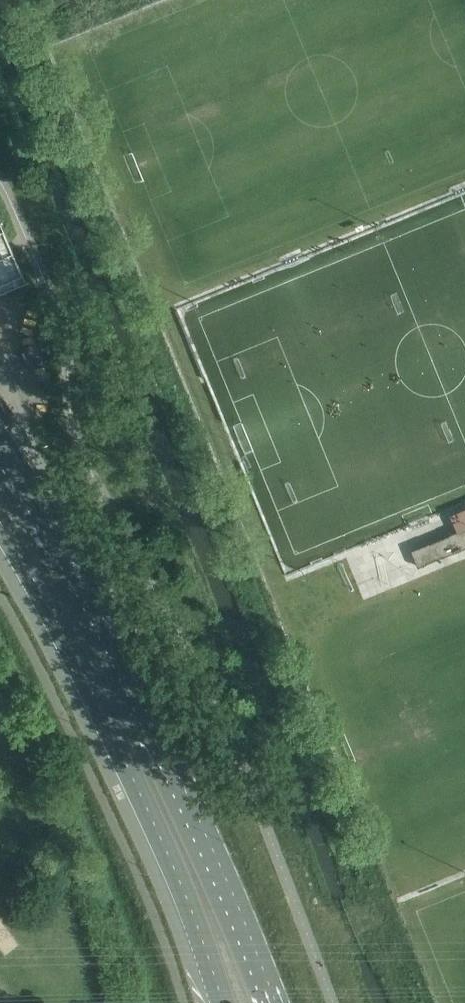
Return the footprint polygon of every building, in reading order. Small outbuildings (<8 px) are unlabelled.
[(23,280),(0,227),(0,290),(23,280)] [(464,526),(464,504),(446,512),(454,530),(464,526)] [(412,550),(419,566),(464,547),(464,528),(412,550)]
